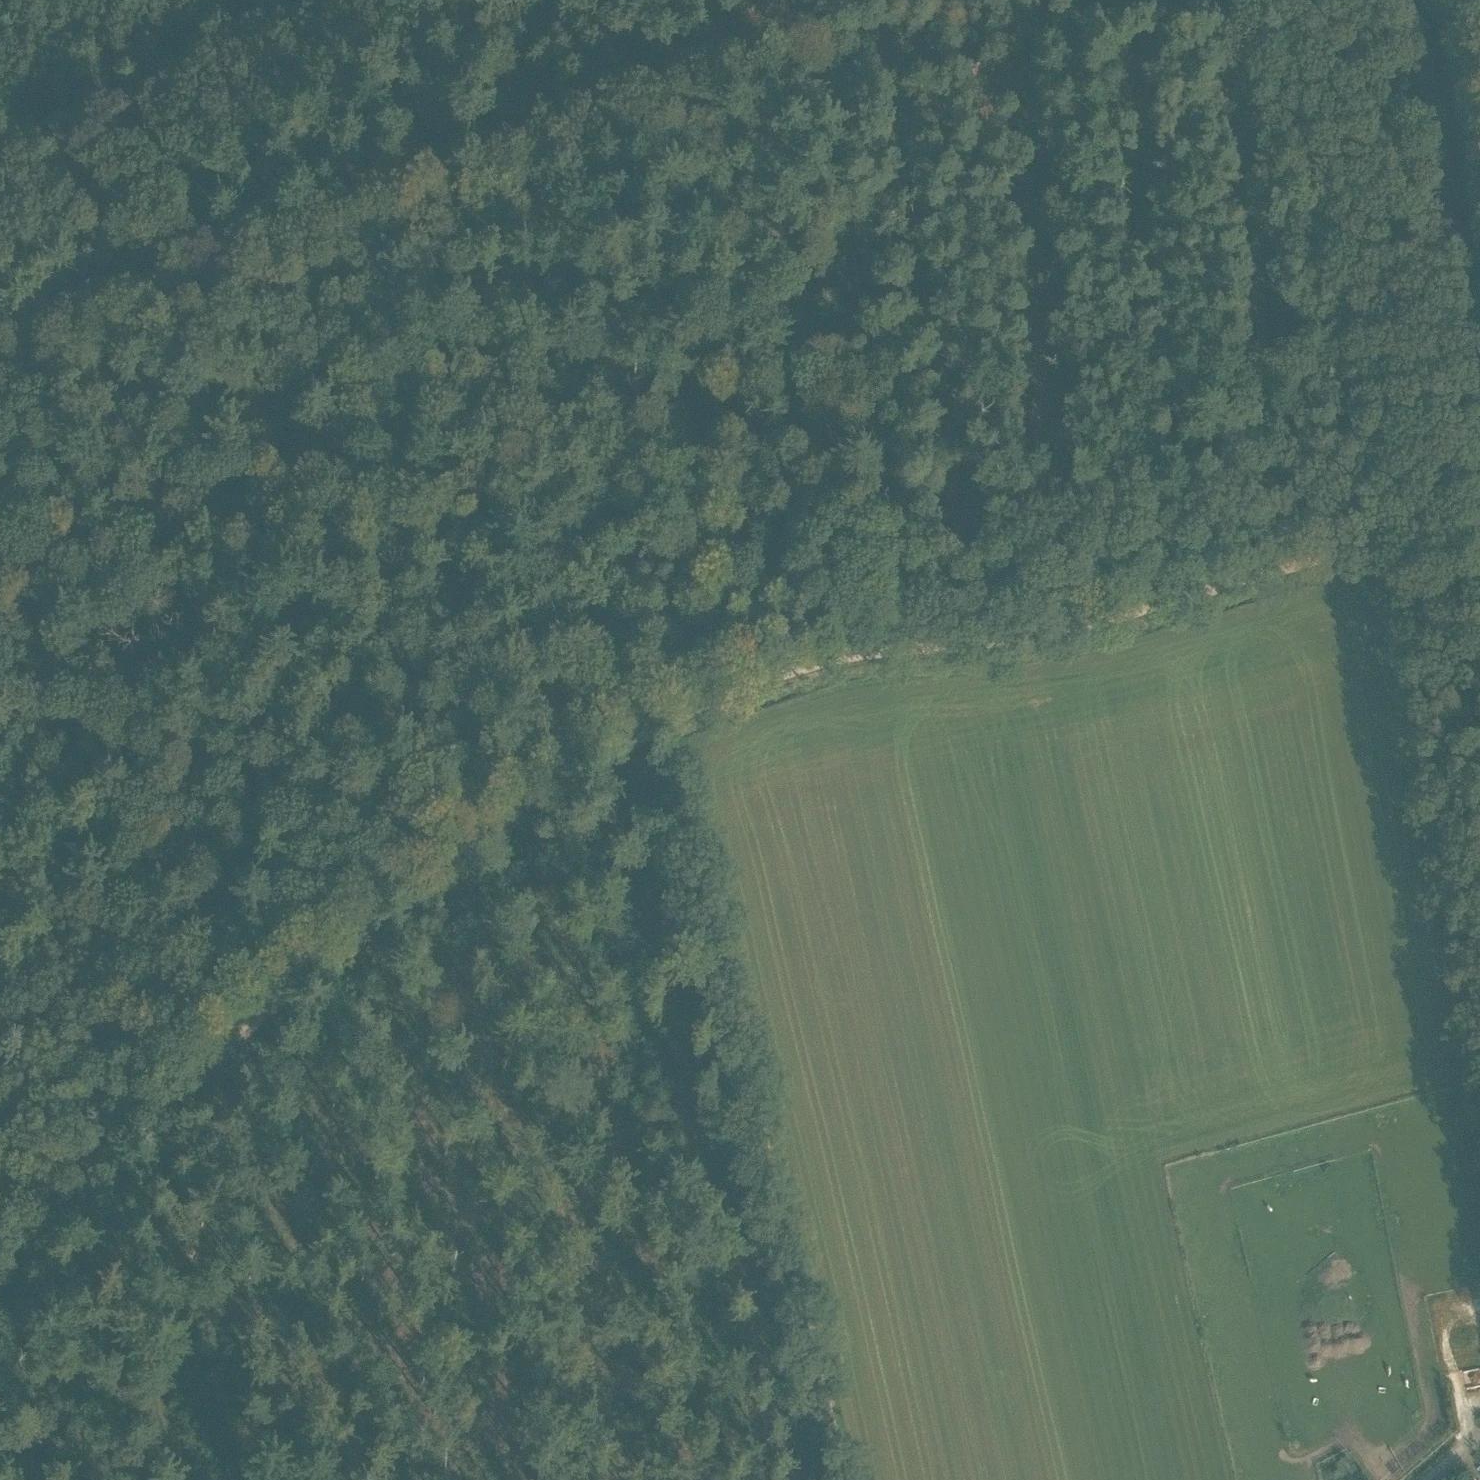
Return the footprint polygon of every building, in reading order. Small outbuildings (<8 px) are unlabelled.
[(1469,1218),(1475,1230),(1479,1227),(1479,1212),(1469,1218)]
